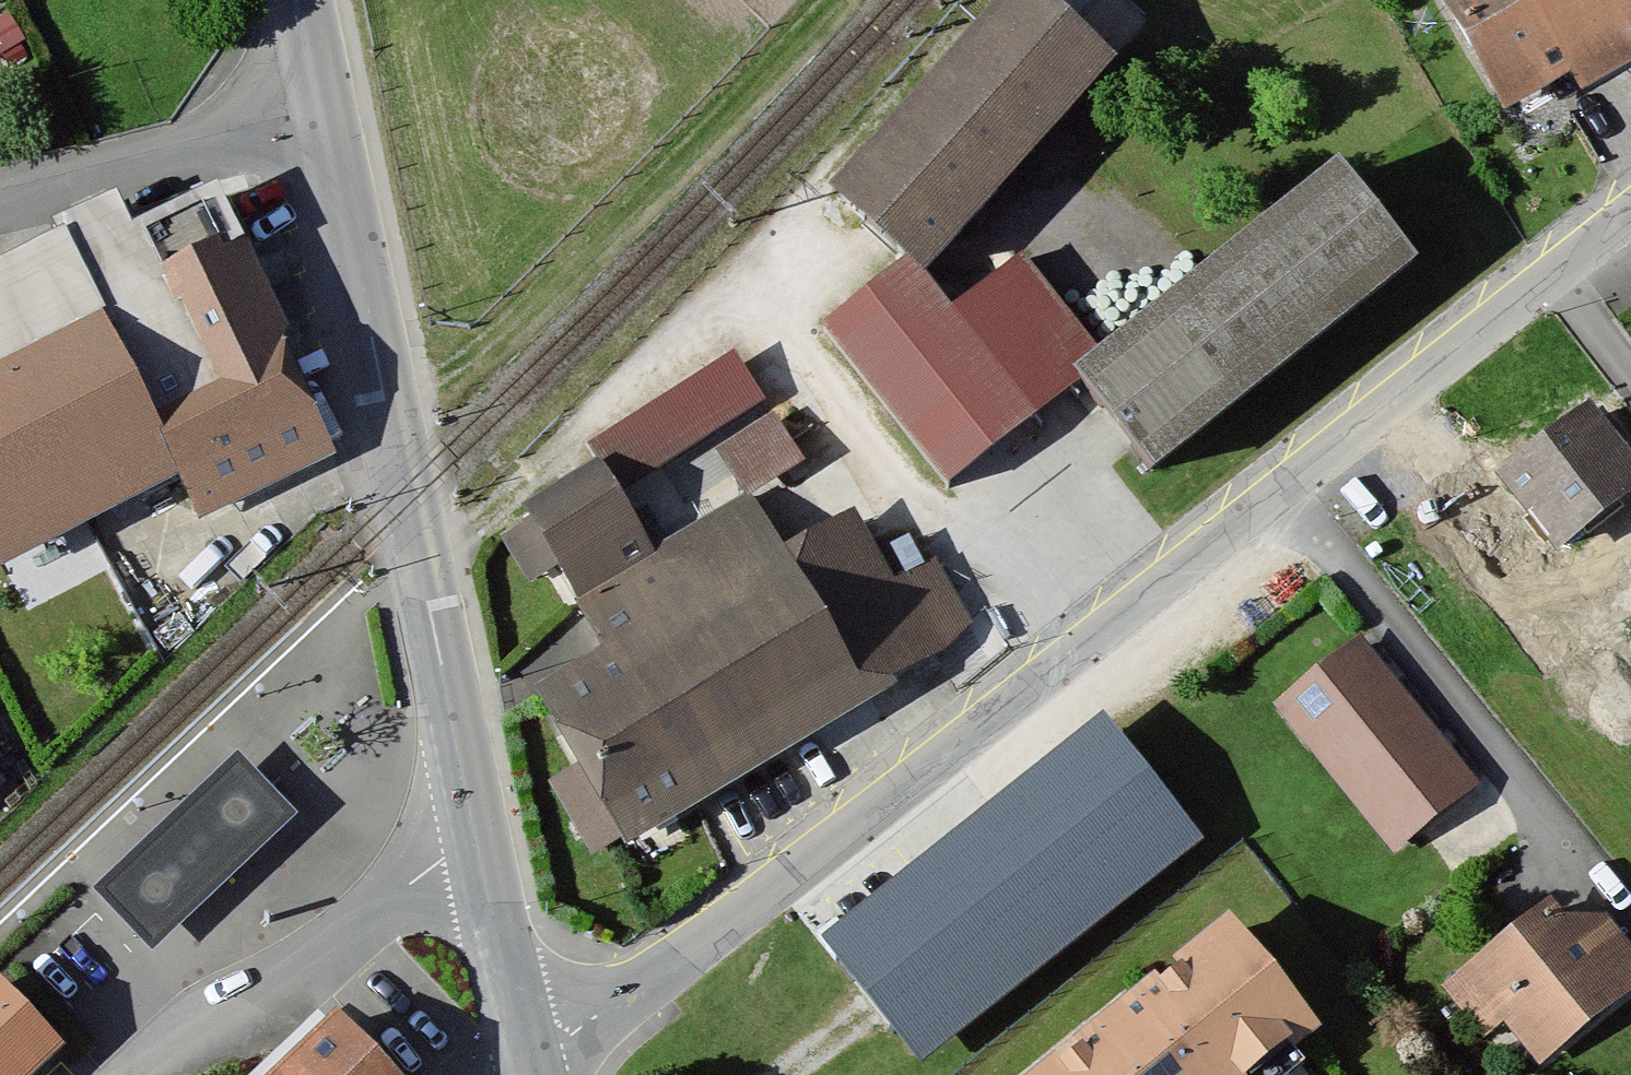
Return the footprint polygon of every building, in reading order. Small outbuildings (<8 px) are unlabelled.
[(843,195),(914,253),(939,284),(1132,62),(1059,0),(1012,0),(843,195)] [(1520,125),(1630,63),(1630,0),(1450,0),(1520,125)] [(1087,323),(1117,362),(1087,385),(1149,466),(1409,267),(1316,147),(1087,323)] [(208,522),(345,454),(300,338),(227,184),(142,225),(127,194),(69,221),(76,235),(191,484),(208,522)] [(10,581),(191,484),(76,235),(0,273),(0,562),(10,581)] [(963,313),(939,284),(914,253),(824,326),(958,488),(1087,385),(1117,362),(1087,323),(1030,258),(963,313)] [(742,341),(614,421),(653,482),(709,447),(744,503),(816,458),(742,341)] [(1503,475),(1565,563),(1630,516),(1630,452),(1600,407),(1503,475)] [(522,504),(575,599),(657,554),(605,459),(522,504)] [(854,519),(788,560),(865,685),(968,622),(928,557),(891,580),(854,519)] [(547,709),(634,851),(878,703),(865,685),(788,560),(547,709)] [(1473,784),(1347,639),(1268,707),(1393,852),(1473,784)] [(1102,725),(826,944),(926,1070),(1202,852),(1102,725)] [(297,811),(238,750),(94,887),(153,948),(297,811)] [(1462,966),(1542,1067),(1630,997),(1630,938),(1611,912),(1554,894),(1462,966)] [(1043,1074),(1272,1074),(1319,1037),(1228,925),(1043,1074)] [(53,1054),(0,997),(0,1074),(30,1074),(53,1054)] [(340,1031),(293,1074),(382,1074),(340,1031)]
